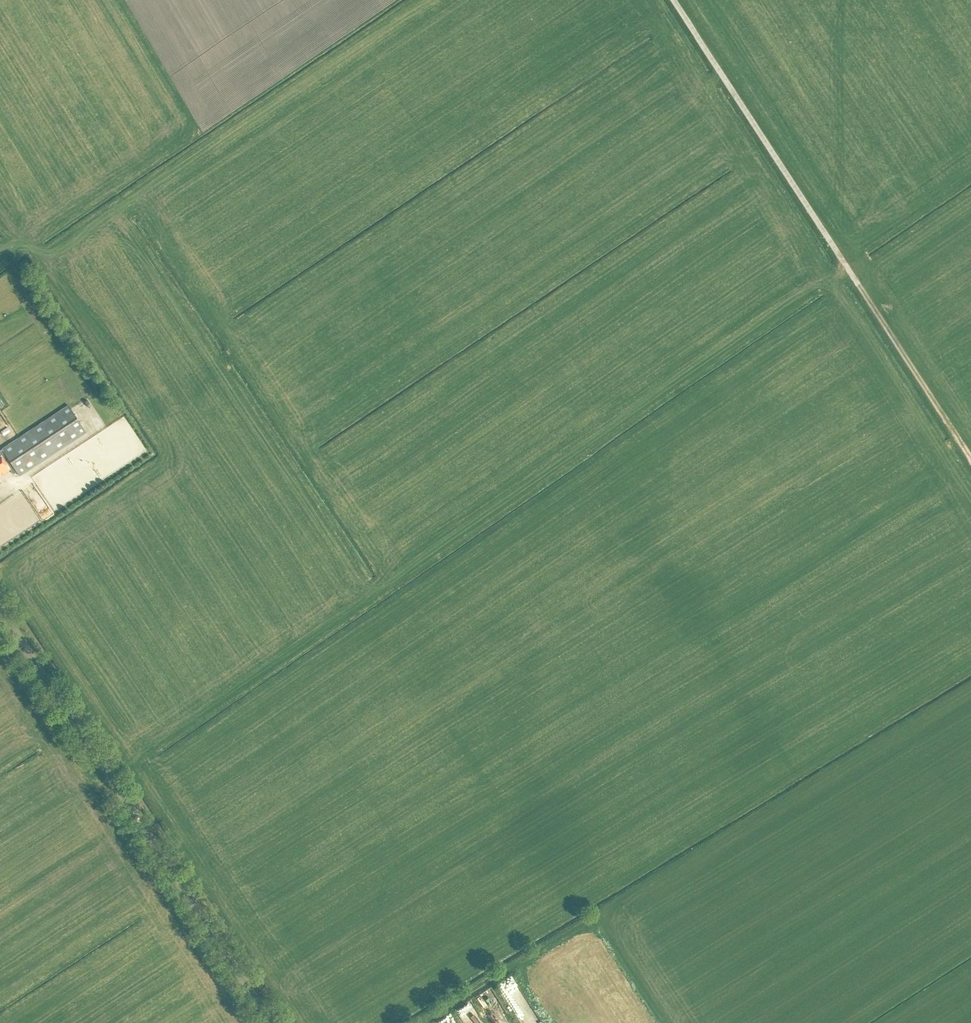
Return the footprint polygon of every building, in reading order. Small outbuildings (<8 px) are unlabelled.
[(10,469),(13,473),(15,472),(19,477),(86,432),(68,405),(0,450),(0,476),(10,469)] [(464,1005),(472,1019),(481,1014),(472,1000),(464,1005)]
